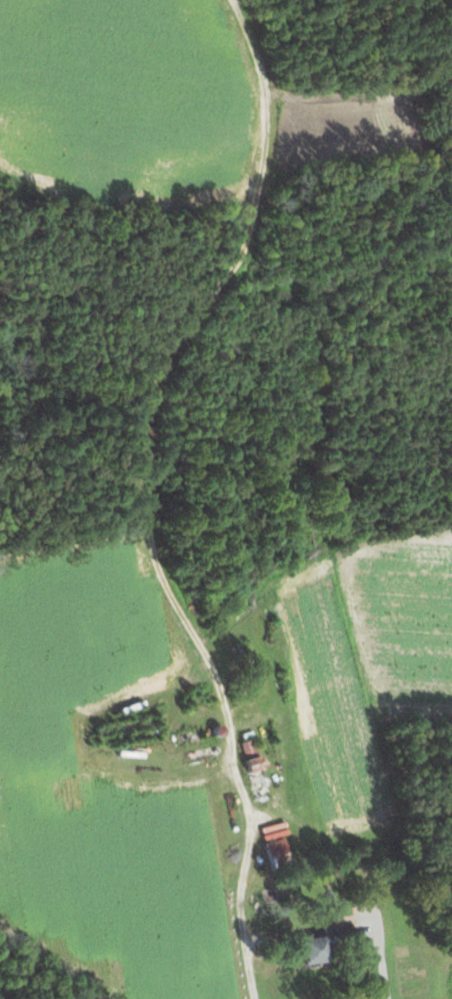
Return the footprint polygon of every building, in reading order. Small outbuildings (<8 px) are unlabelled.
[(245,769),(255,768),(252,741),(242,742),(245,769)] [(287,862),(280,840),(261,845),(268,868),(287,862)] [(319,928),(319,935),(293,938),(296,966),(357,959),(353,924),(319,928)]
